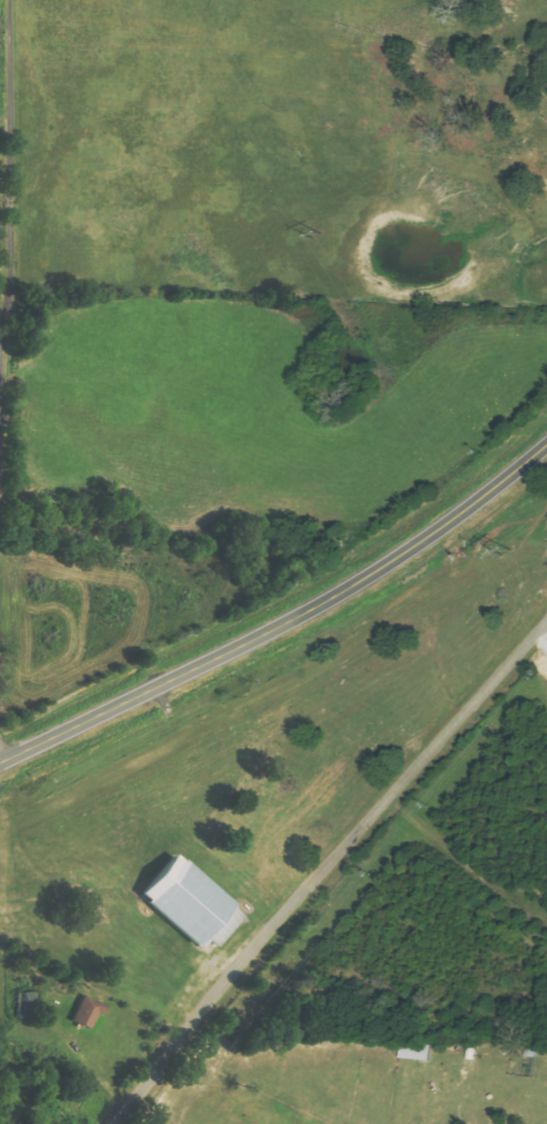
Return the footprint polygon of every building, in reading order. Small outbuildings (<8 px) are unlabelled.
[(178,853),(142,896),(204,948),(211,940),(221,948),(250,914),(178,853)] [(75,1022),(95,1030),(102,1014),(106,1016),(110,1006),(85,997),(75,1022)]
